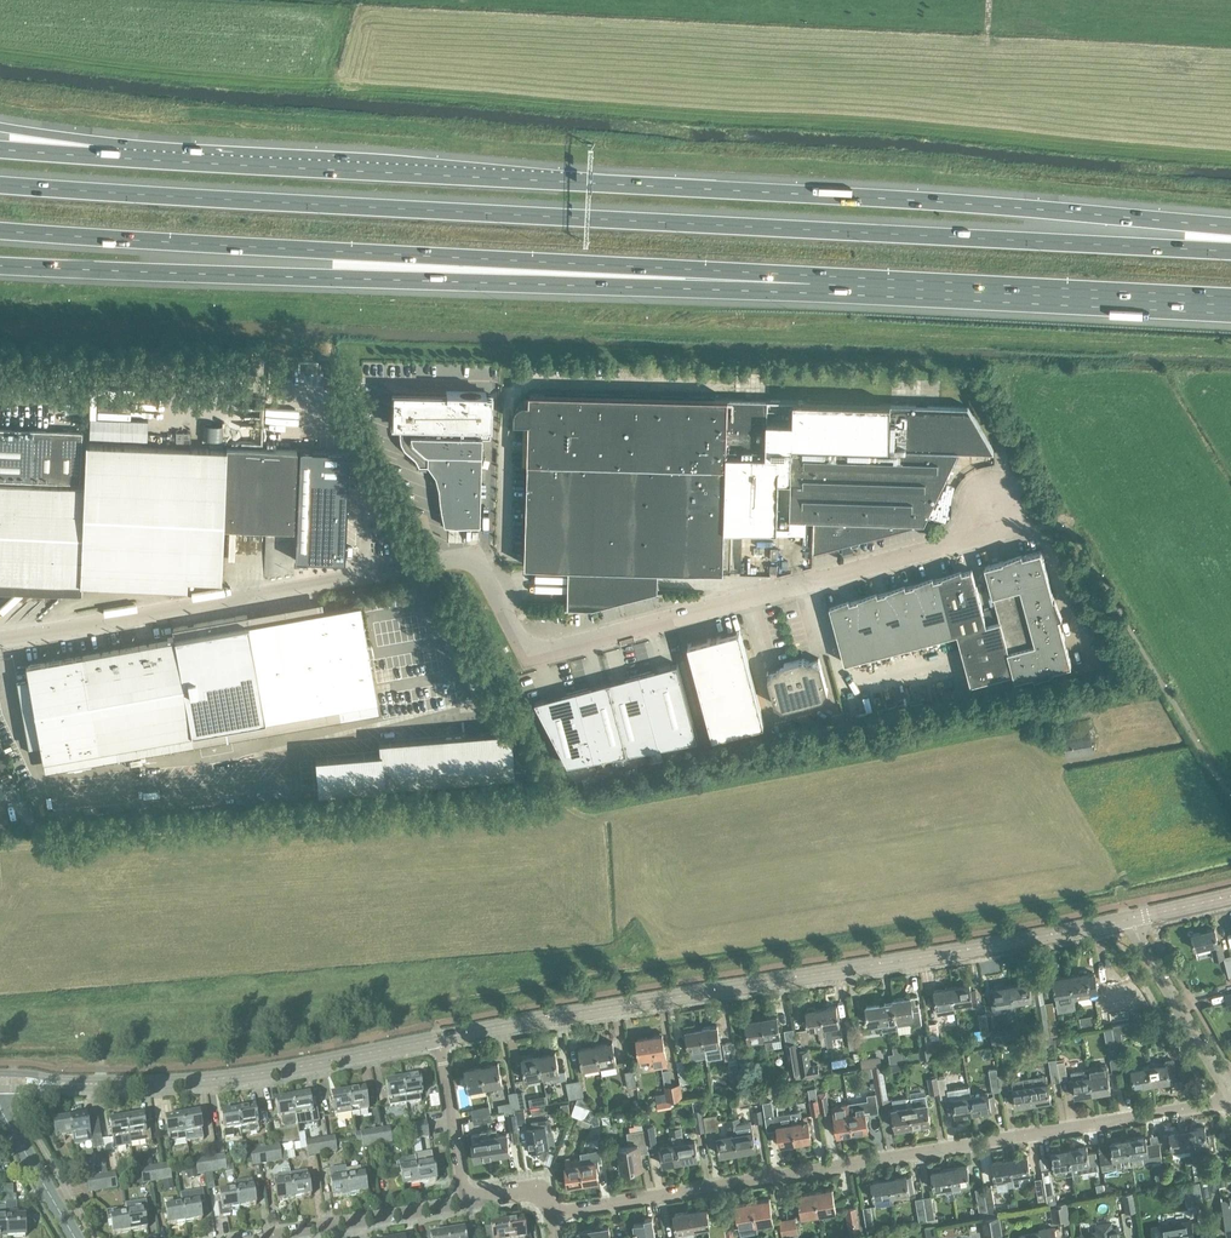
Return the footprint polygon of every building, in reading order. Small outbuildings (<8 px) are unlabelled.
[(490,436),(491,392),(486,392),(486,390),(446,389),(446,391),(393,390),(392,423),(399,423),(399,433),(400,440),(404,446),(415,456),(419,463),(427,464),(435,474),(438,487),(439,499),(441,511),(449,511),(448,523),(480,524),(482,436),(490,436)] [(768,420),(769,400),(531,393),(531,398),(527,397),(527,401),(526,401),(524,401),(522,402),(521,403),(520,404),(518,405),(517,407),(516,409),(516,411),(515,421),(527,421),(526,460),(529,460),(527,565),(570,566),(569,608),(593,609),(658,592),(659,569),(724,570),(725,546),(726,546),(726,527),(728,451),(767,452),(768,420)] [(779,479),(792,479),(791,516),(815,517),(814,549),(813,549),(813,550),(843,542),(843,551),(854,548),(852,544),(858,542),(859,542),(860,541),(861,540),(861,539),(861,538),(914,523),(913,523),(913,520),(925,521),(959,449),(995,450),(970,406),(794,400),(794,421),(768,420),(767,452),(728,451),(726,527),(778,529),(779,479)] [(80,482),(82,431),(0,428),(0,478),(80,482)] [(187,586),(187,577),(221,578),(223,524),(293,527),(296,448),(226,445),(226,448),(86,443),(84,485),(0,482),(0,579),(187,586)] [(349,450),(299,448),(295,558),(344,560),(349,450)] [(1014,557),(1028,613),(1057,606),(1042,550),(1014,557)] [(999,620),(1000,620),(1028,613),(1014,557),(986,565),(999,620)] [(944,576),(959,632),(987,625),(986,623),(973,568),(972,568),(944,576)] [(931,639),(958,632),(959,632),(944,576),(916,583),(931,639)] [(902,647),(931,639),(916,583),(888,591),(902,647)] [(874,654),(902,647),(888,591),(859,598),(874,654)] [(874,654),(859,598),(831,606),(846,662),(874,654)] [(210,730),(377,700),(360,605),(324,611),(322,601),(172,627),(174,638),(193,634),(210,730)] [(1057,606),(1028,613),(1000,620),(1008,650),(1065,635),(1057,606)] [(987,625),(959,632),(958,632),(972,683),(1014,672),(1008,650),(1000,620),(999,620),(986,623),(987,625)] [(713,737),(765,723),(740,630),(688,643),(713,737)] [(127,745),(210,730),(193,634),(174,638),(26,664),(43,759),(127,745)] [(1065,635),(1008,650),(1014,672),(1014,671),(1016,678),(1072,664),(1065,635)] [(824,696),(828,689),(821,663),(821,662),(819,657),(808,660),(804,657),(781,663),(779,667),(768,670),(769,676),(776,703),(783,707),(824,696)] [(655,670),(641,674),(660,747),(698,740),(678,664),(672,665),(673,669),(656,673),(655,671),(656,670),(655,670)] [(628,681),(610,686),(628,754),(660,747),(641,674),(626,678),(627,678),(628,681)] [(592,686),(577,690),(596,760),(628,754),(610,686),(592,690),(592,687),(592,686)] [(569,765),(596,760),(577,690),(562,694),(563,695),(564,698),(547,702),(546,699),(535,702),(569,765)] [(1067,755),(1094,750),(1090,728),(1064,732),(1067,755)] [(379,750),(314,755),(317,789),(513,773),(510,729),(378,740),(379,750)] [(1192,934),(1196,949),(1212,945),(1215,959),(1224,957),(1225,957),(1221,942),(1219,943),(1215,929),(1192,934)] [(1124,966),(1109,969),(1112,986),(1113,995),(1128,992),(1127,984),(1124,966)] [(1080,974),(1071,975),(1075,999),(1092,996),(1092,997),(1099,996),(1095,972),(1089,973),(1088,972),(1087,972),(1087,970),(1079,971),(1080,974)] [(1065,976),(1053,978),(1056,995),(1057,1002),(1075,999),(1071,975),(1065,976)] [(994,990),(990,991),(993,1013),(1016,1009),(1015,1002),(1016,1002),(1012,985),(1011,983),(1011,984),(1011,985),(1005,986),(1004,982),(995,984),(996,987),(994,988),(994,990)] [(1029,982),(1012,985),(1016,1002),(1032,1000),(1029,982)] [(953,987),(956,1005),(971,1002),(972,1007),(979,1006),(976,990),(971,991),(970,984),(953,987)] [(957,1011),(956,1005),(953,987),(935,990),(939,1014),(957,1011)] [(894,1002),(899,1026),(912,1024),(913,1026),(923,1024),(919,1004),(913,1005),(912,998),(894,1001),(894,1002)] [(1053,1001),(1045,1003),(1049,1025),(1057,1024),(1053,1001)] [(899,1030),(899,1026),(894,1002),(867,1007),(870,1025),(882,1023),(884,1033),(899,1030)] [(1051,1036),(1049,1025),(1045,1003),(1037,1004),(1043,1037),(1051,1036)] [(837,1005),(822,1008),(828,1044),(833,1043),(832,1037),(842,1036),(840,1024),(837,1005)] [(808,1010),(806,1010),(809,1030),(818,1028),(820,1038),(821,1038),(822,1045),(827,1044),(828,1044),(822,1008),(815,1009),(815,1006),(808,1008),(808,1010)] [(990,1029),(987,1013),(979,1014),(982,1031),(990,1029)] [(763,1017),(766,1038),(768,1048),(774,1047),(772,1037),(781,1035),(777,1015),(763,1017)] [(766,1038),(763,1017),(746,1020),(749,1040),(766,1038)] [(929,1023),(932,1039),(940,1038),(937,1022),(929,1023)] [(1120,1025),(1121,1032),(1136,1030),(1134,1022),(1120,1025)] [(718,1025),(703,1027),(708,1056),(707,1056),(707,1058),(722,1056),(720,1044),(721,1044),(718,1025)] [(1123,1040),(1121,1032),(1120,1025),(1112,1026),(1115,1042),(1123,1040)] [(692,1059),(707,1056),(708,1056),(703,1027),(687,1030),(690,1049),(692,1059)] [(999,1035),(1001,1044),(1020,1040),(1018,1028),(1011,1029),(1011,1033),(999,1035)] [(858,1048),(855,1032),(848,1033),(850,1049),(858,1048)] [(642,1064),(651,1063),(652,1067),(668,1065),(663,1033),(637,1038),(641,1058),(642,1064)] [(930,1034),(923,1035),(925,1048),(921,1049),(922,1059),(934,1057),(930,1034)] [(993,1045),(1001,1044),(999,1035),(991,1037),(993,1045)] [(597,1045),(601,1066),(617,1063),(613,1041),(612,1041),(613,1044),(608,1044),(607,1043),(597,1045)] [(734,1041),(723,1043),(726,1059),(737,1057),(734,1041)] [(800,1071),(797,1052),(795,1043),(787,1044),(791,1072),(800,1071)] [(596,1044),(596,1047),(592,1048),(591,1046),(581,1048),(581,1047),(580,1047),(584,1069),(601,1066),(597,1045),(597,1044),(596,1044)] [(808,1050),(798,1052),(802,1077),(819,1074),(818,1064),(817,1064),(817,1065),(810,1066),(808,1050)] [(745,1051),(738,1052),(740,1066),(748,1064),(745,1051)] [(539,1057),(543,1077),(552,1075),(553,1081),(567,1078),(566,1070),(559,1072),(556,1052),(555,1052),(555,1054),(551,1055),(550,1053),(540,1056),(540,1055),(539,1055),(539,1057)] [(863,1068),(872,1066),(882,1064),(883,1064),(881,1056),(861,1059),(863,1068)] [(543,1077),(539,1057),(534,1058),(534,1057),(524,1059),(524,1058),(523,1058),(527,1080),(543,1077)] [(1149,1062),(1150,1066),(1153,1083),(1161,1082),(1162,1085),(1170,1084),(1170,1081),(1170,1080),(1178,1079),(1174,1058),(1167,1059),(1168,1063),(1157,1065),(1156,1061),(1149,1062)] [(685,1059),(677,1061),(681,1083),(689,1082),(685,1059)] [(1111,1060),(1113,1073),(1119,1072),(1117,1059),(1111,1060)] [(1058,1062),(1061,1080),(1068,1079),(1065,1060),(1058,1062)] [(738,1062),(729,1063),(730,1070),(739,1069),(738,1062)] [(1049,1063),(1053,1082),(1060,1080),(1057,1062),(1049,1063)] [(493,1064),(483,1066),(487,1088),(503,1085),(499,1063),(498,1063),(498,1065),(494,1066),(493,1064)] [(882,1064),(872,1066),(874,1082),(875,1088),(876,1093),(878,1102),(889,1100),(889,1096),(887,1096),(882,1064)] [(467,1069),(466,1069),(470,1091),(472,1098),(487,1095),(486,1088),(487,1088),(483,1066),(482,1066),(482,1068),(477,1069),(477,1068),(467,1070),(467,1069)] [(1107,1066),(1089,1069),(1093,1093),(1101,1092),(1101,1095),(1110,1093),(1109,1090),(1111,1090),(1107,1066)] [(1135,1086),(1153,1083),(1150,1066),(1132,1069),(1135,1086)] [(993,1092),(1001,1090),(997,1068),(989,1069),(993,1092)] [(1076,1096),(1093,1093),(1089,1069),(1072,1072),(1076,1096)] [(637,1087),(634,1070),(625,1071),(628,1089),(637,1087)] [(1009,1089),(1006,1073),(998,1075),(1001,1090),(1009,1089)] [(1047,1075),(1030,1078),(1034,1103),(1051,1100),(1048,1082),(1047,1075)] [(949,1099),(946,1076),(938,1078),(941,1100),(949,1099)] [(419,1077),(403,1080),(406,1098),(407,1104),(421,1101),(420,1095),(423,1095),(419,1077)] [(937,1077),(927,1078),(930,1095),(940,1093),(937,1077)] [(1016,1106),(1034,1103),(1030,1078),(1012,1081),(1013,1088),(1016,1106)] [(407,1104),(406,1098),(403,1080),(386,1083),(389,1101),(390,1107),(399,1106),(407,1104)] [(574,1083),(577,1097),(585,1096),(582,1081),(574,1083)] [(570,1099),(577,1097),(574,1083),(567,1084),(570,1099)] [(665,1086),(666,1093),(667,1101),(682,1099),(683,1098),(680,1083),(672,1085),(665,1086)] [(956,1116),(974,1113),(971,1095),(970,1086),(961,1087),(962,1097),(953,1098),(956,1116)] [(352,1111),(352,1114),(369,1111),(365,1090),(348,1093),(352,1111)] [(524,1091),(517,1093),(520,1109),(524,1108),(527,1108),(524,1091)] [(826,1092),(818,1093),(821,1113),(830,1112),(826,1092)] [(989,1092),(971,1095),(974,1113),(991,1110),(991,1109),(996,1109),(994,1094),(989,1095),(989,1092)] [(352,1114),(352,1111),(348,1093),(332,1096),(335,1114),(336,1117),(338,1116),(352,1114)] [(512,1110),(516,1110),(520,1109),(517,1093),(509,1094),(510,1102),(510,1103),(512,1110)] [(666,1093),(655,1094),(657,1103),(667,1101),(666,1093)] [(876,1093),(868,1094),(871,1113),(879,1112),(878,1102),(876,1093)] [(916,1096),(909,1097),(911,1105),(914,1125),(931,1122),(926,1094),(916,1096)] [(309,1095),(293,1098),(296,1116),(297,1123),(298,1126),(319,1123),(315,1099),(310,1100),(309,1095)] [(893,1100),(894,1108),(893,1108),(896,1128),(914,1125),(911,1105),(909,1097),(909,1098),(893,1100)] [(293,1098),(276,1101),(279,1119),(281,1119),(282,1122),(282,1126),(297,1123),(296,1116),(293,1098)] [(820,1113),(818,1099),(809,1100),(812,1115),(820,1113)] [(772,1101),(763,1102),(767,1130),(778,1129),(781,1144),(796,1142),(793,1122),(792,1112),(774,1115),(772,1101)] [(857,1101),(849,1103),(854,1132),(869,1130),(866,1110),(865,1110),(865,1106),(858,1107),(857,1101)] [(505,1111),(512,1110),(510,1103),(504,1104),(505,1111)] [(569,1103),(561,1104),(563,1114),(570,1113),(569,1103)] [(572,1115),(583,1119),(590,1108),(577,1103),(572,1115)] [(854,1132),(849,1103),(840,1104),(841,1105),(833,1106),(838,1135),(854,1132)] [(473,1110),(475,1117),(491,1114),(490,1107),(473,1110)] [(255,1108),(238,1110),(241,1129),(250,1128),(251,1134),(259,1133),(258,1126),(255,1108)] [(516,1110),(516,1113),(518,1124),(526,1122),(524,1108),(520,1109),(516,1110)] [(600,1124),(597,1110),(590,1108),(583,1119),(593,1122),(593,1125),(600,1124)] [(233,1130),(241,1129),(238,1110),(222,1113),(225,1132),(226,1139),(234,1137),(233,1130)] [(701,1110),(694,1111),(697,1133),(705,1131),(701,1110)] [(756,1123),(763,1122),(761,1110),(754,1111),(756,1123)] [(802,1110),(792,1112),(793,1122),(796,1142),(812,1139),(809,1120),(808,1120),(807,1115),(803,1116),(802,1110)] [(200,1113),(183,1116),(186,1134),(187,1140),(187,1142),(204,1139),(202,1132),(203,1132),(200,1113)] [(518,1124),(516,1113),(508,1115),(510,1132),(519,1130),(518,1124)] [(491,1114),(475,1117),(476,1124),(492,1121),(491,1114)] [(704,1116),(706,1131),(719,1129),(717,1114),(704,1116)] [(143,1115),(127,1118),(130,1136),(132,1144),(152,1141),(148,1122),(145,1123),(143,1115)] [(87,1116),(71,1118),(74,1136),(73,1137),(74,1146),(92,1143),(90,1134),(87,1116)] [(183,1116),(166,1119),(169,1137),(170,1143),(178,1141),(187,1140),(186,1134),(183,1116)] [(739,1117),(734,1118),(739,1151),(756,1149),(751,1121),(740,1123),(739,1117)] [(65,1138),(73,1137),(74,1136),(71,1118),(53,1121),(57,1142),(66,1141),(65,1138)] [(127,1118),(110,1121),(113,1139),(114,1144),(115,1149),(132,1146),(132,1144),(130,1136),(127,1118)] [(721,1154),(739,1151),(734,1118),(727,1119),(729,1135),(718,1136),(721,1154)] [(645,1124),(646,1127),(648,1141),(657,1139),(654,1122),(645,1124)] [(413,1132),(428,1130),(427,1123),(412,1125),(413,1132)] [(542,1149),(549,1147),(545,1126),(527,1129),(530,1150),(532,1150),(532,1154),(542,1152),(542,1149)] [(1205,1126),(1188,1129),(1192,1154),(1209,1151),(1217,1150),(1214,1133),(1207,1134),(1205,1126)] [(648,1141),(646,1127),(627,1130),(629,1143),(619,1145),(623,1169),(625,1168),(625,1171),(634,1169),(633,1167),(643,1165),(640,1147),(648,1145),(648,1141)] [(681,1161),(676,1127),(670,1129),(672,1144),(661,1146),(663,1164),(681,1161)] [(676,1127),(681,1161),(698,1158),(696,1140),(684,1142),(682,1127),(676,1127)] [(390,1129),(383,1130),(386,1145),(393,1144),(390,1129)] [(1192,1154),(1188,1129),(1170,1132),(1173,1149),(1174,1157),(1192,1154)] [(383,1130),(376,1132),(378,1147),(386,1145),(383,1130)] [(428,1130),(413,1132),(414,1140),(429,1137),(428,1130)] [(494,1148),(495,1155),(500,1154),(500,1157),(511,1155),(507,1134),(498,1136),(497,1130),(489,1131),(492,1149),(494,1148)] [(485,1156),(495,1155),(494,1148),(492,1149),(489,1131),(481,1132),(481,1134),(472,1136),(474,1150),(472,1150),(474,1160),(476,1159),(476,1160),(486,1158),(485,1156)] [(368,1133),(371,1148),(378,1147),(376,1132),(368,1133)] [(364,1149),(371,1148),(368,1133),(361,1134),(364,1149)] [(1146,1136),(1129,1139),(1133,1164),(1162,1160),(1159,1143),(1148,1145),(1146,1136)] [(328,1138),(330,1153),(337,1152),(335,1137),(328,1138)] [(328,1138),(321,1139),(323,1155),(330,1153),(328,1138)] [(323,1155),(321,1139),(314,1140),(316,1156),(323,1155)] [(1133,1164),(1129,1139),(1111,1142),(1112,1151),(1100,1153),(1103,1170),(1133,1164)] [(308,1157),(316,1156),(314,1140),(305,1142),(308,1157)] [(280,1146),(273,1147),(275,1162),(282,1161),(280,1146)] [(1072,1166),(1074,1174),(1075,1182),(1082,1181),(1080,1172),(1099,1169),(1096,1152),(1088,1153),(1087,1146),(1070,1149),(1072,1166)] [(273,1147),(265,1148),(268,1164),(275,1162),(273,1147)] [(1053,1152),(1052,1152),(1055,1169),(1057,1176),(1074,1174),(1072,1166),(1070,1149),(1061,1150),(1060,1147),(1053,1148),(1053,1152)] [(265,1148),(258,1150),(261,1165),(268,1164),(265,1148)] [(582,1158),(581,1158),(583,1171),(585,1183),(589,1182),(589,1185),(598,1183),(598,1181),(600,1180),(597,1165),(600,1165),(599,1162),(602,1162),(600,1149),(581,1153),(582,1158)] [(261,1165),(258,1150),(250,1151),(253,1166),(261,1165)] [(415,1156),(415,1158),(420,1185),(437,1182),(432,1153),(415,1156)] [(217,1156),(220,1172),(227,1170),(224,1155),(217,1156)] [(1028,1155),(1011,1158),(1015,1185),(1021,1184),(1019,1175),(1031,1173),(1028,1155)] [(210,1158),(213,1173),(220,1172),(217,1156),(210,1158)] [(203,1159),(206,1174),(213,1173),(210,1158),(203,1159)] [(403,1188),(420,1185),(415,1158),(399,1161),(403,1188)] [(571,1158),(565,1159),(569,1185),(585,1183),(583,1171),(581,1158),(571,1160),(571,1158)] [(1007,1187),(1015,1185),(1011,1158),(992,1161),(996,1183),(1007,1182),(1007,1187)] [(198,1176),(206,1174),(203,1159),(195,1160),(196,1168),(198,1176)] [(163,1165),(165,1181),(172,1180),(169,1164),(163,1165)] [(163,1165),(155,1166),(158,1182),(165,1181),(163,1165)] [(953,1186),(954,1191),(961,1190),(960,1184),(970,1183),(967,1165),(950,1168),(953,1186)] [(155,1166),(148,1168),(151,1183),(158,1182),(155,1166)] [(351,1196),(346,1170),(346,1167),(329,1170),(334,1199),(351,1196)] [(933,1171),(932,1171),(935,1189),(945,1187),(945,1193),(954,1191),(953,1186),(950,1168),(941,1170),(941,1167),(933,1168),(933,1171)] [(151,1183),(148,1168),(140,1169),(143,1185),(151,1183)] [(346,1170),(351,1196),(367,1194),(364,1176),(362,1176),(361,1168),(346,1170)] [(1042,1171),(1046,1193),(1054,1191),(1050,1169),(1042,1171)] [(290,1175),(291,1181),(295,1200),(311,1197),(307,1172),(290,1175)] [(109,1174),(111,1190),(118,1188),(115,1173),(109,1174)] [(102,1176),(103,1183),(104,1191),(111,1190),(109,1174),(102,1176)] [(278,1202),(295,1200),(291,1181),(290,1175),(274,1177),(278,1202)] [(890,1178),(893,1196),(910,1193),(910,1192),(915,1192),(912,1175),(907,1176),(907,1175),(890,1178)] [(103,1183),(102,1176),(86,1178),(87,1186),(103,1183)] [(892,1196),(893,1196),(890,1178),(872,1181),(876,1206),(893,1203),(892,1196)] [(1039,1201),(1047,1200),(1043,1178),(1035,1179),(1039,1201)] [(1211,1187),(1216,1187),(1214,1178),(1202,1180),(1204,1193),(1212,1191),(1211,1187)] [(235,1183),(236,1190),(239,1209),(256,1206),(255,1196),(258,1195),(257,1189),(254,1189),(252,1180),(235,1183)] [(1196,1205),(1204,1204),(1200,1181),(1192,1183),(1196,1205)] [(103,1183),(87,1186),(89,1193),(104,1191),(103,1183)] [(1098,1195),(1105,1194),(1103,1183),(1096,1184),(1098,1195)] [(6,1204),(6,1206),(7,1217),(8,1237),(24,1237),(26,1237),(25,1219),(18,1219),(18,1216),(12,1216),(12,1204),(17,1204),(16,1196),(14,1196),(13,1186),(5,1187),(5,1196),(2,1196),(2,1204),(6,1204)] [(992,1186),(984,1187),(989,1214),(996,1213),(992,1186)] [(833,1187),(816,1190),(820,1214),(837,1211),(833,1187)] [(987,1209),(984,1187),(976,1188),(979,1211),(987,1209)] [(230,1210),(239,1209),(236,1190),(229,1191),(229,1189),(219,1190),(220,1196),(217,1197),(220,1217),(231,1216),(230,1210)] [(803,1217),(820,1214),(816,1190),(799,1193),(803,1217)] [(1054,1191),(1046,1193),(1048,1204),(1056,1203),(1054,1191)] [(1139,1210),(1136,1191),(1123,1193),(1126,1212),(1139,1210)] [(924,1197),(927,1219),(935,1218),(931,1196),(924,1197)] [(191,1204),(183,1205),(186,1223),(202,1221),(199,1203),(197,1203),(196,1197),(190,1198),(191,1204)] [(919,1221),(927,1219),(923,1197),(916,1198),(919,1221)] [(770,1198),(754,1201),(758,1225),(765,1223),(766,1227),(775,1226),(774,1222),(770,1198)] [(1230,1232),(1230,1198),(1222,1199),(1227,1233),(1230,1232)] [(169,1226),(186,1223),(183,1205),(174,1207),(174,1204),(173,1199),(164,1200),(166,1208),(169,1226)] [(754,1201),(736,1204),(740,1228),(741,1232),(741,1235),(758,1232),(757,1225),(758,1225),(754,1201)] [(146,1202),(126,1205),(127,1214),(128,1214),(131,1232),(147,1230),(145,1214),(148,1213),(146,1202)] [(1058,1205),(1061,1223),(1070,1222),(1067,1203),(1058,1205)] [(871,1206),(863,1207),(867,1230),(875,1228),(871,1206)] [(708,1208),(692,1211),(695,1229),(711,1226),(708,1208)] [(851,1235),(861,1233),(856,1208),(846,1209),(851,1235)] [(119,1210),(107,1212),(108,1218),(111,1218),(114,1235),(131,1232),(128,1214),(127,1214),(119,1216),(119,1210)] [(692,1211),(675,1214),(677,1232),(678,1237),(695,1234),(694,1229),(695,1229),(692,1211)] [(1003,1233),(1000,1215),(981,1218),(984,1236),(1003,1233)] [(634,1224),(636,1237),(657,1237),(653,1217),(645,1219),(646,1222),(634,1224)] [(508,1223),(503,1224),(502,1218),(499,1219),(500,1225),(491,1226),(492,1228),(486,1229),(487,1237),(510,1237),(508,1223)] [(789,1219),(791,1234),(798,1233),(796,1218),(789,1219)] [(783,1235),(791,1234),(789,1219),(781,1220),(783,1235)] [(510,1237),(530,1237),(527,1220),(508,1223),(510,1237)] [(1192,1220),(1153,1227),(1155,1237),(1195,1237),(1192,1220)] [(1119,1228),(1112,1229),(1111,1222),(1097,1225),(1098,1231),(1081,1234),(1082,1237),(1121,1237),(1119,1228)] [(597,1228),(594,1229),(596,1237),(611,1237),(609,1226),(603,1227),(603,1225),(596,1226),(597,1228)] [(1054,1227),(1041,1229),(1042,1232),(1026,1234),(1027,1237),(1056,1237),(1054,1227)] [(734,1228),(726,1229),(727,1237),(735,1237),(734,1228)] [(594,1229),(579,1231),(580,1237),(596,1237),(594,1229)]
